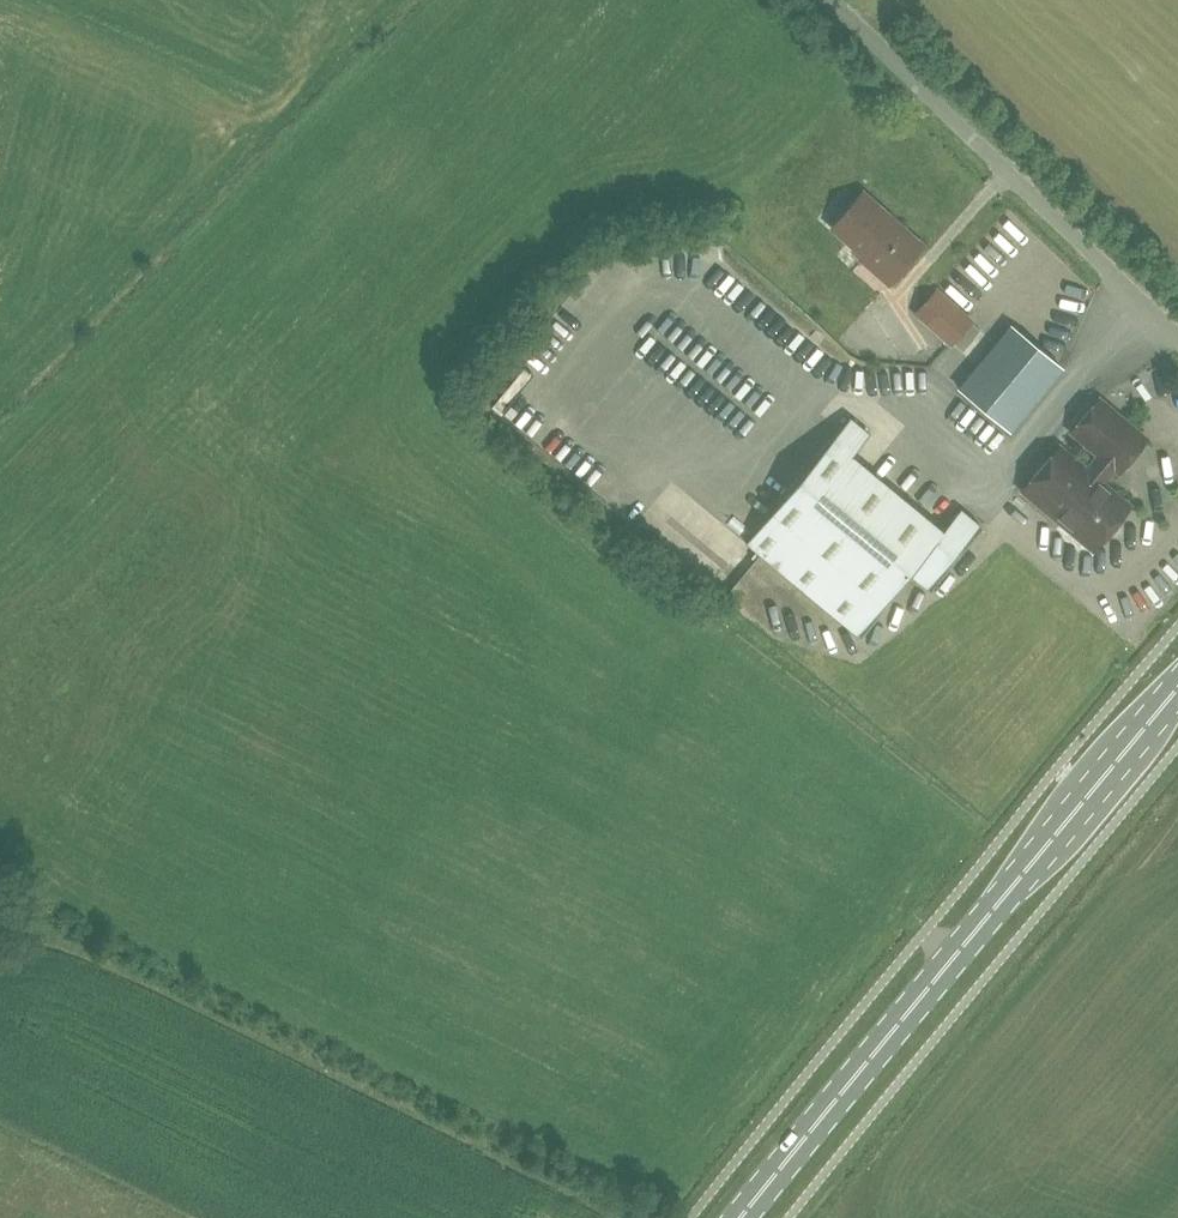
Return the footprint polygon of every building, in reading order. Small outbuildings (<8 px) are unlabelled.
[(922,245),(862,193),(832,227),(865,256),(862,259),(889,283),(922,245)] [(970,320),(936,290),(917,312),(951,342),(970,320)] [(1010,430),(1062,368),(1010,325),(958,388),(1010,430)] [(1120,524),(1118,518),(1130,504),(1100,480),(1112,465),(1119,470),(1147,437),(1100,398),(1071,431),(1099,454),(1087,469),(1059,446),(1023,489),(1093,548),(1105,534),(1111,535),(1120,524)] [(849,417),(745,544),(858,636),(909,574),(928,589),(980,525),(960,508),(942,531),(850,456),(869,434),(849,417)]
